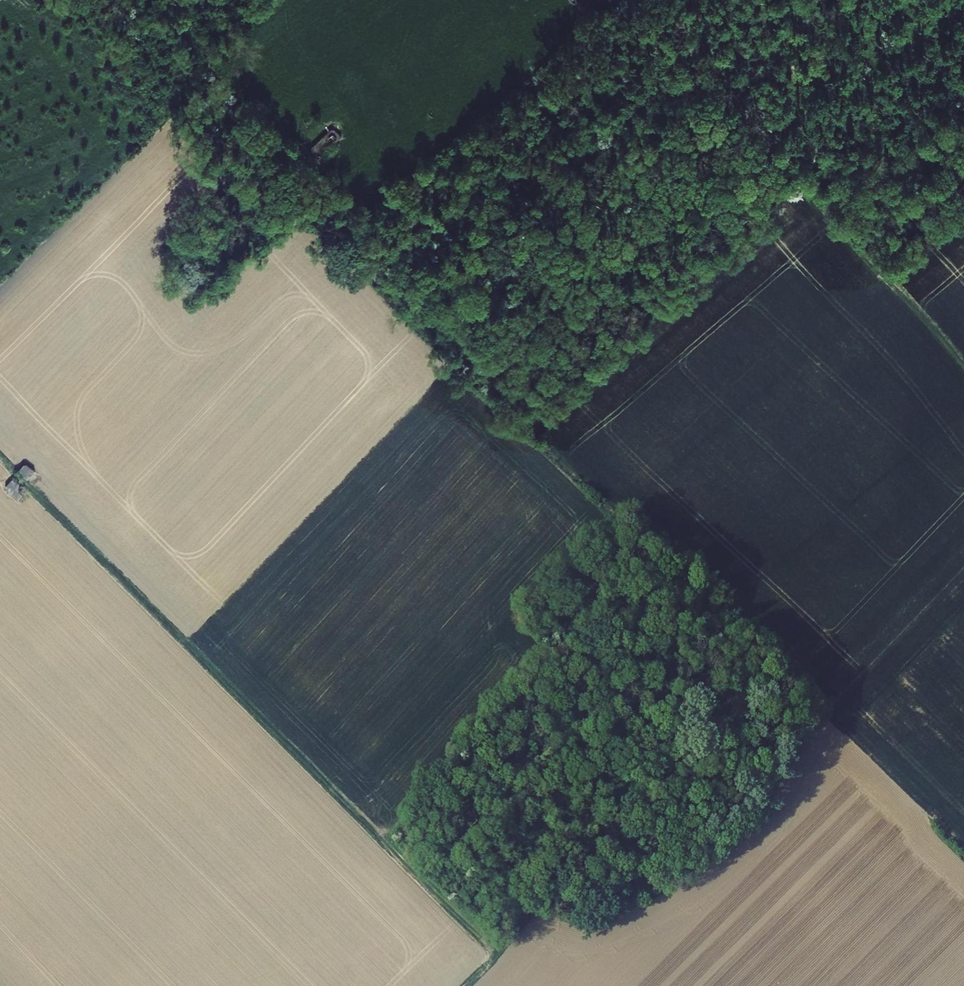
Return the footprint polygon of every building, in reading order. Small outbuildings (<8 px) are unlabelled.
[(340,137),(331,128),(308,149),(317,158),(340,137)] [(18,471),(27,478),(34,470),(25,463),(18,471)]
